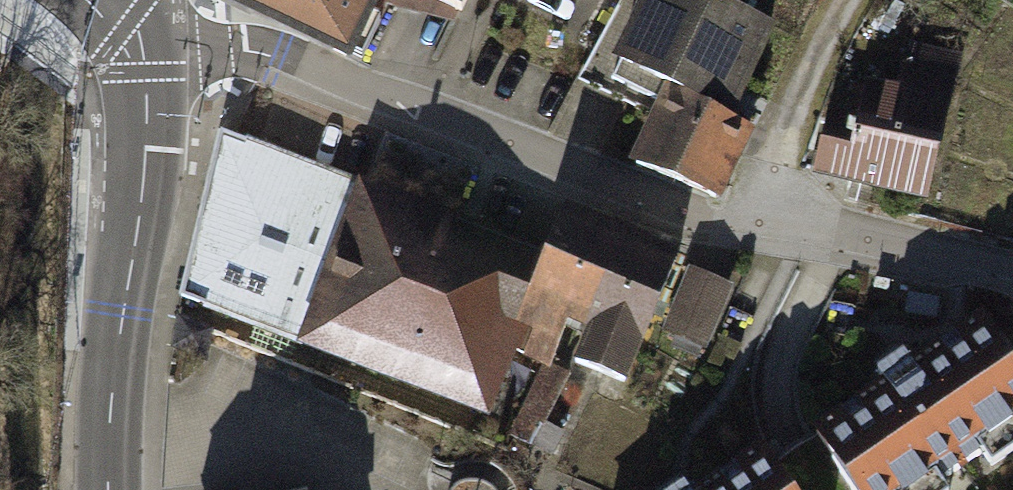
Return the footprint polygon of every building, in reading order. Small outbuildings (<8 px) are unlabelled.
[(366,68),(396,0),(222,0),(366,68)] [(462,12),(468,0),(433,0),(462,12)] [(720,0),(655,0),(616,81),(668,106),(676,89),(726,113),(769,23),(720,0)] [(861,66),(832,175),(932,201),(961,93),(861,66)] [(668,106),(641,163),(719,199),(754,126),(726,113),(676,89),(668,106)] [(544,259),(220,133),(180,292),(489,414),(513,342),(544,259)] [(513,342),(630,386),(679,256),(562,212),(544,259),(513,342)] [(705,346),(732,286),(694,269),(667,329),(705,346)] [(852,489),(959,489),(1012,453),(1012,362),(983,319),(814,436),(852,489)] [(762,451),(705,489),(788,489),(762,451)]
